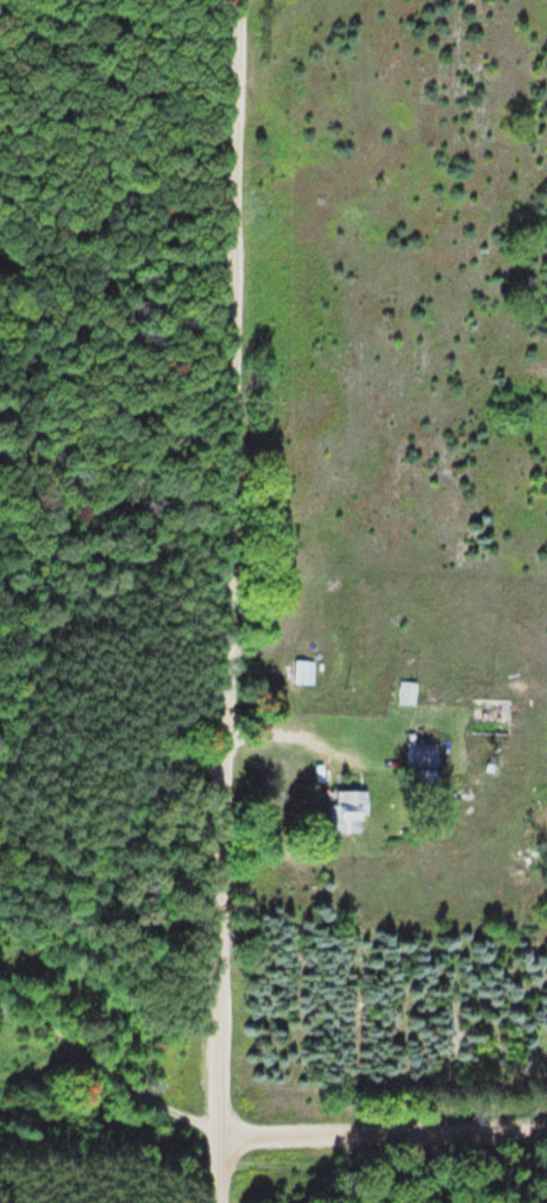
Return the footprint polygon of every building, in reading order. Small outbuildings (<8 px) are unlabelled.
[(312,684),(312,660),(299,660),(299,684),(312,684)] [(403,704),(419,704),(419,682),(403,682),(403,704)] [(439,768),(439,742),(409,742),(409,768),(439,768)] [(368,791),(332,791),(332,833),(368,833),(368,791)]
